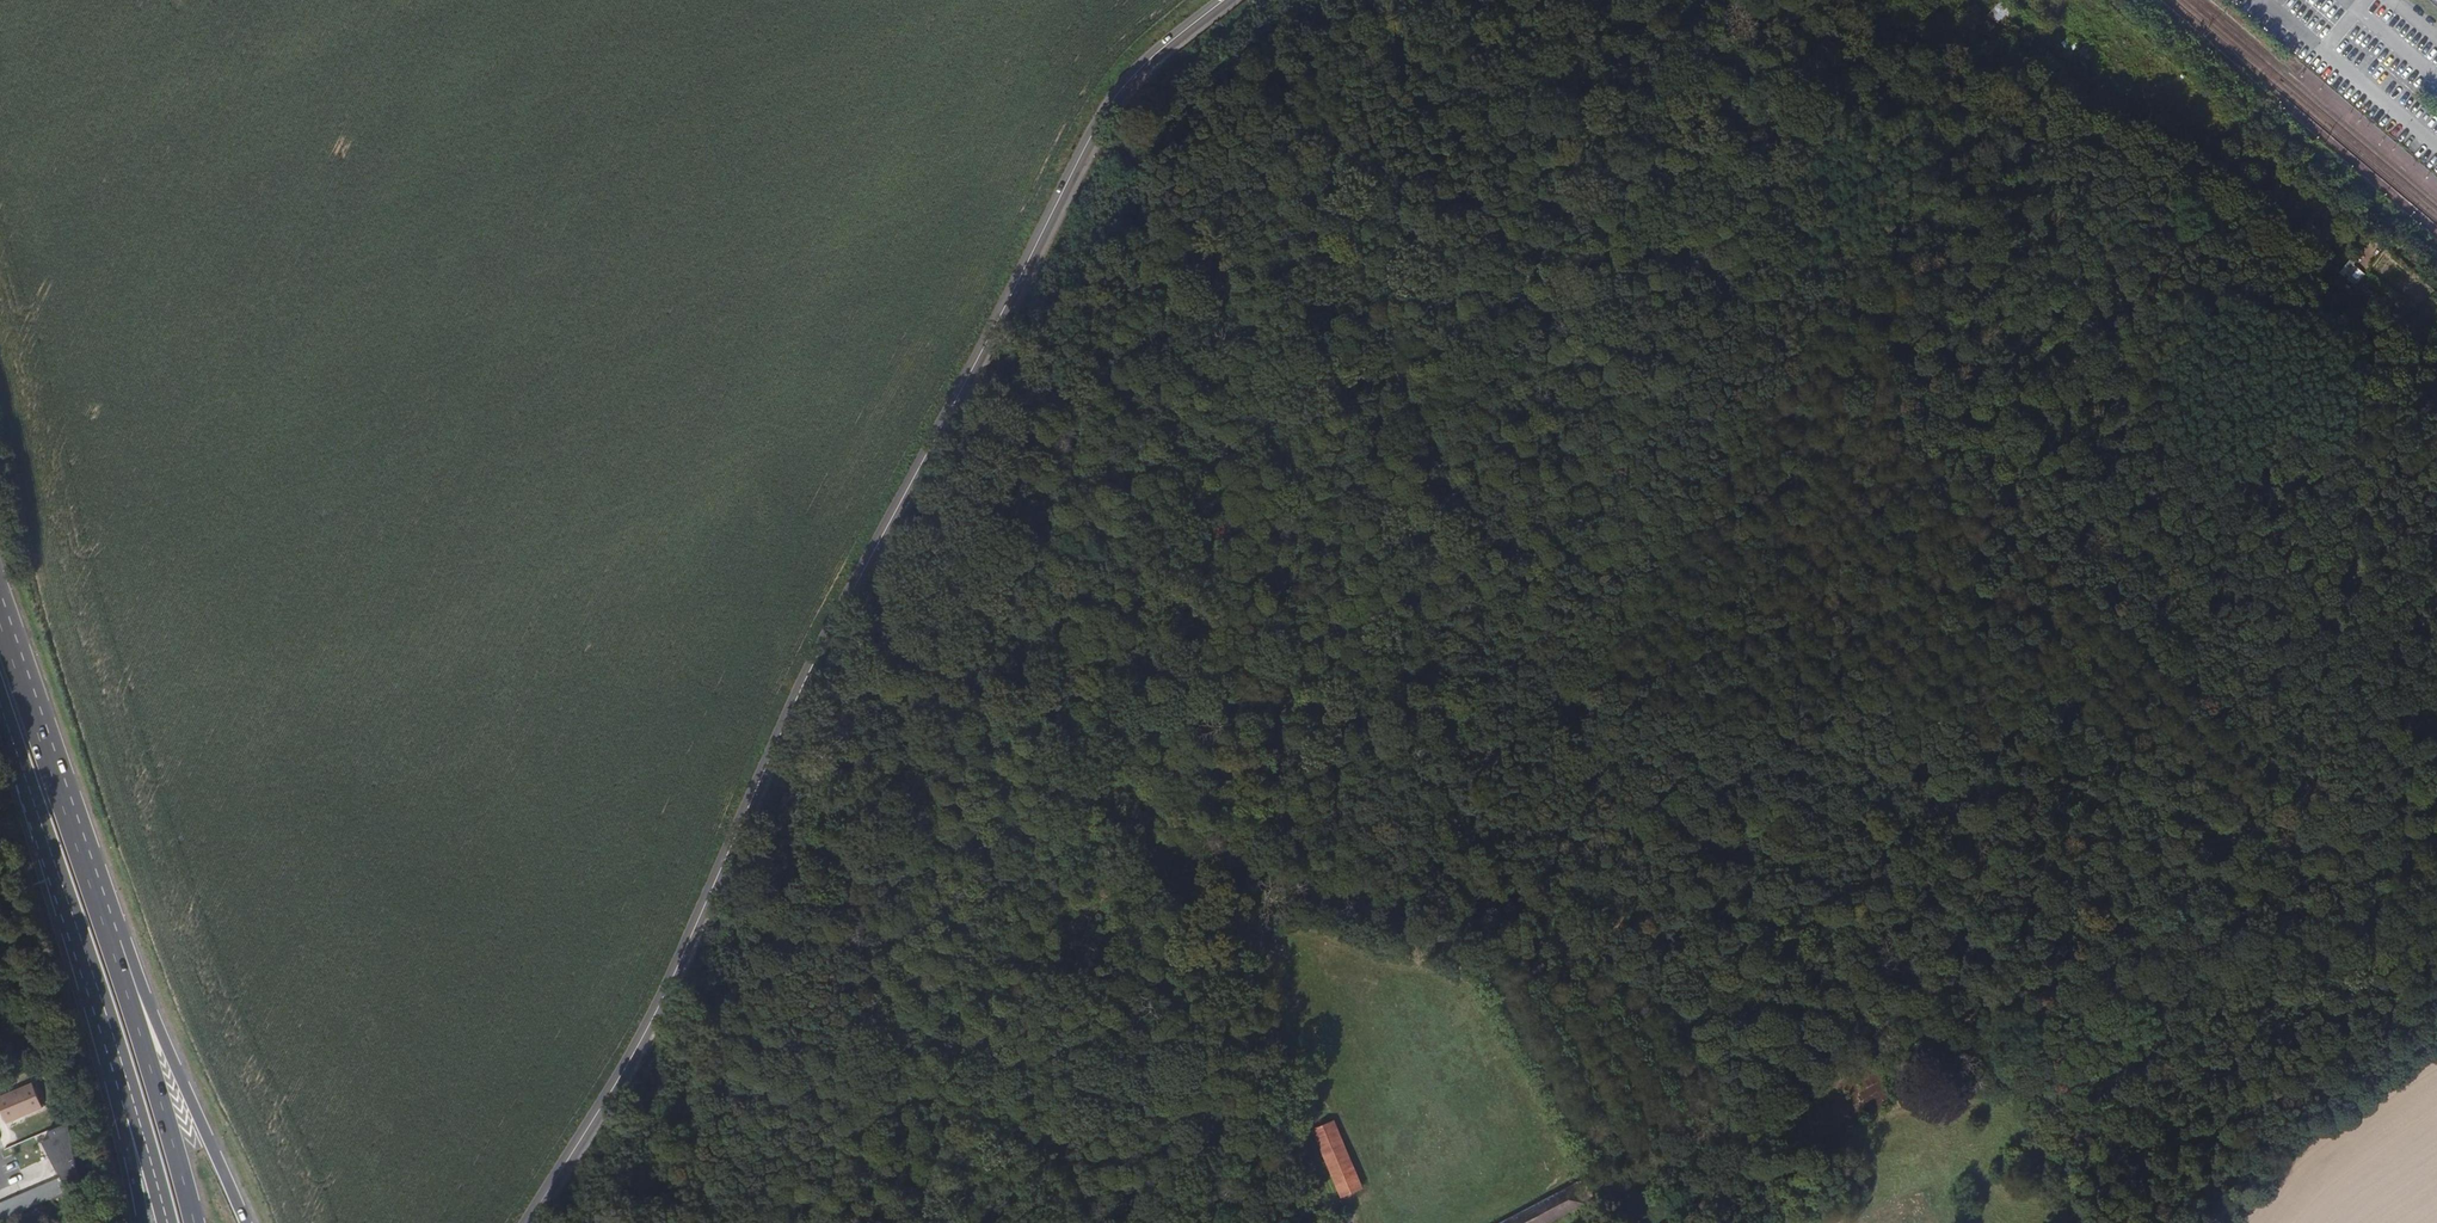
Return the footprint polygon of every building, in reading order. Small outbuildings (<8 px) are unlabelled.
[(2339,274),(2357,286),(2364,275),(2347,263),(2339,274)] [(2366,275),(2357,287),(2373,298),(2382,287),(2366,275)] [(32,1086),(0,1100),(0,1111),(7,1125),(43,1110),(32,1086)] [(1367,1189),(1336,1119),(1312,1129),(1341,1199),(1367,1189)] [(63,1194),(56,1177),(0,1199),(0,1219),(63,1194)] [(1543,1202),(1500,1222),(1553,1222),(1602,1199),(1591,1178),(1543,1202)] [(1630,1210),(1616,1217),(1619,1222),(1637,1222),(1630,1210)]
